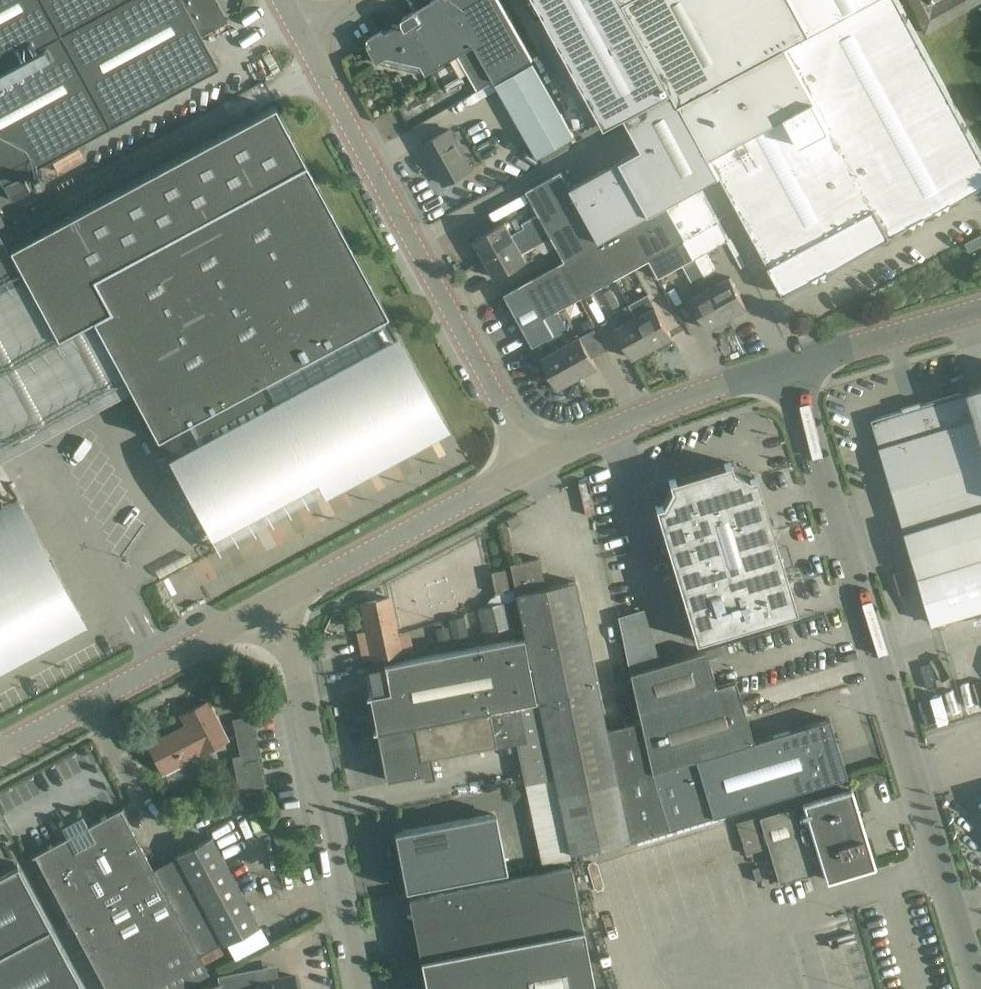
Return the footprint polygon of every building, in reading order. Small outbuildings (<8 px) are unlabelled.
[(11,201),(29,190),(20,174),(218,66),(199,32),(224,18),(214,0),(0,0),(0,181),(11,201)] [(378,62),(388,56),(422,64),(427,73),(429,72),(454,58),(459,55),(479,90),(495,82),(533,59),(499,0),(432,0),(431,1),(431,5),(418,12),(415,10),(403,17),(403,22),(399,24),(393,23),(391,29),(387,31),(382,29),(369,37),(369,42),(367,43),(378,62)] [(627,115),(646,104),(674,90),(625,0),(538,0),(605,127),(627,115)] [(674,90),(681,102),(786,45),(870,0),(625,0),(674,90)] [(786,45),(890,237),(910,226),(917,227),(919,221),(925,223),(927,216),(936,211),(943,213),(945,207),(951,209),(954,202),(980,187),(980,152),(979,148),(899,0),(870,0),(786,45)] [(926,32),(980,1),(980,0),(908,0),(926,32)] [(674,90),(646,104),(627,115),(644,146),(621,159),(652,213),(665,206),(701,186),(720,176),(784,294),(890,237),(786,45),(681,102),(674,90)] [(533,64),(498,83),(539,157),(575,137),(533,64)] [(274,106),(10,249),(58,338),(95,317),(215,537),(319,480),(323,488),(446,421),(274,106)] [(450,130),(423,145),(444,184),(472,169),(450,130)] [(652,213),(621,159),(570,187),(580,207),(599,241),(630,225),(652,213)] [(544,226),(580,207),(570,187),(561,172),(525,191),(537,213),(544,226)] [(712,271),(715,270),(705,252),(730,238),(721,221),(701,186),(665,206),(727,318),(747,308),(730,277),(718,284),(712,271)] [(708,329),(727,318),(665,206),(652,213),(630,225),(649,260),(659,277),(683,264),(693,282),(697,280),(703,292),(692,298),(708,329)] [(580,207),(544,226),(528,235),(485,259),(496,278),(527,261),(522,252),(550,237),(563,261),(599,241),(580,207)] [(544,226),(537,213),(521,222),(523,226),(524,228),(528,235),(544,226)] [(524,228),(523,226),(511,232),(505,222),(475,239),(485,259),(528,235),(524,228)] [(649,260),(630,225),(599,241),(595,244),(615,279),(646,262),(649,260)] [(615,279),(595,244),(560,263),(580,299),(615,279)] [(580,299),(560,263),(525,282),(545,318),(557,311),(580,299)] [(578,378),(554,335),(545,318),(525,282),(505,294),(534,346),(548,339),(554,350),(542,357),(559,388),(578,378)] [(629,305),(622,293),(616,282),(608,287),(620,310),(622,309),(629,322),(617,328),(633,359),(652,348),(629,305)] [(648,294),(629,305),(652,348),(672,337),(648,294)] [(557,311),(545,318),(554,335),(562,331),(561,331),(566,328),(557,311)] [(586,333),(595,328),(596,328),(590,318),(581,323),(586,333)] [(568,343),(562,331),(554,335),(578,378),(597,367),(580,336),(568,343)] [(872,418),(906,531),(980,508),(980,385),(872,418)] [(2,458),(32,448),(41,448),(41,433),(48,453),(136,423),(52,422),(52,423),(41,427),(31,426),(32,407),(6,416),(2,402),(0,403),(0,458),(2,458)] [(661,504),(655,506),(696,641),(797,610),(756,476),(749,477),(733,469),(731,462),(668,481),(671,488),(661,504)] [(0,506),(0,673),(88,626),(18,496),(0,506)] [(906,531),(919,577),(980,558),(980,508),(906,531)] [(517,592),(546,586),(540,557),(510,564),(517,592)] [(919,577),(934,624),(980,610),(980,558),(919,577)] [(506,569),(492,571),(496,593),(510,590),(506,569)] [(575,580),(546,586),(517,592),(556,779),(571,851),(629,839),(617,780),(606,729),(575,580)] [(373,658),(373,660),(400,654),(388,598),(361,604),(365,622),(359,624),(366,659),(373,658)] [(506,602),(478,608),(483,633),(511,626),(506,602)] [(630,673),(662,663),(644,609),(618,616),(630,673)] [(468,639),(463,618),(447,622),(452,643),(468,639)] [(451,642),(448,627),(436,630),(439,644),(451,642)] [(370,696),(377,732),(537,702),(525,639),(524,639),(386,665),(385,665),(390,692),(370,696)] [(706,650),(662,663),(630,673),(641,722),(652,771),(695,759),(695,758),(753,740),(736,680),(717,685),(706,650)] [(187,725),(150,745),(165,774),(186,763),(184,761),(200,752),(201,754),(228,739),(208,701),(181,715),(187,725)] [(551,780),(537,702),(377,732),(386,780),(422,774),(423,779),(436,777),(432,757),(497,745),(520,740),(528,785),(530,784),(551,780)] [(240,755),(232,756),(239,793),(265,788),(258,759),(250,715),(233,719),(240,755)] [(829,718),(753,740),(695,758),(695,759),(712,815),(846,775),(829,718)] [(641,722),(606,729),(617,780),(633,777),(652,771),(641,722)] [(633,777),(617,780),(629,839),(629,841),(713,817),(712,815),(695,759),(652,771),(633,777)] [(571,858),(570,852),(555,780),(551,780),(530,784),(528,785),(525,785),(541,864),(571,858)] [(810,823),(822,863),(827,880),(874,866),(850,790),(804,804),(810,823)] [(810,823),(802,826),(796,807),(763,817),(784,883),(817,874),(814,865),(822,863),(810,823)] [(36,854),(108,988),(140,988),(200,957),(199,956),(154,871),(120,809),(36,854)] [(493,814),(397,833),(407,887),(504,869),(493,814)] [(756,817),(737,822),(746,854),(766,849),(756,817)] [(177,859),(154,871),(199,956),(222,943),(223,945),(227,943),(234,957),(266,940),(259,926),(260,925),(213,836),(175,855),(177,859)] [(0,873),(0,988),(84,988),(17,864),(0,873)] [(409,898),(426,988),(594,988),(571,867),(409,898)] [(196,988),(297,988),(295,976),(259,983),(256,970),(220,977),(221,984),(196,988)]
